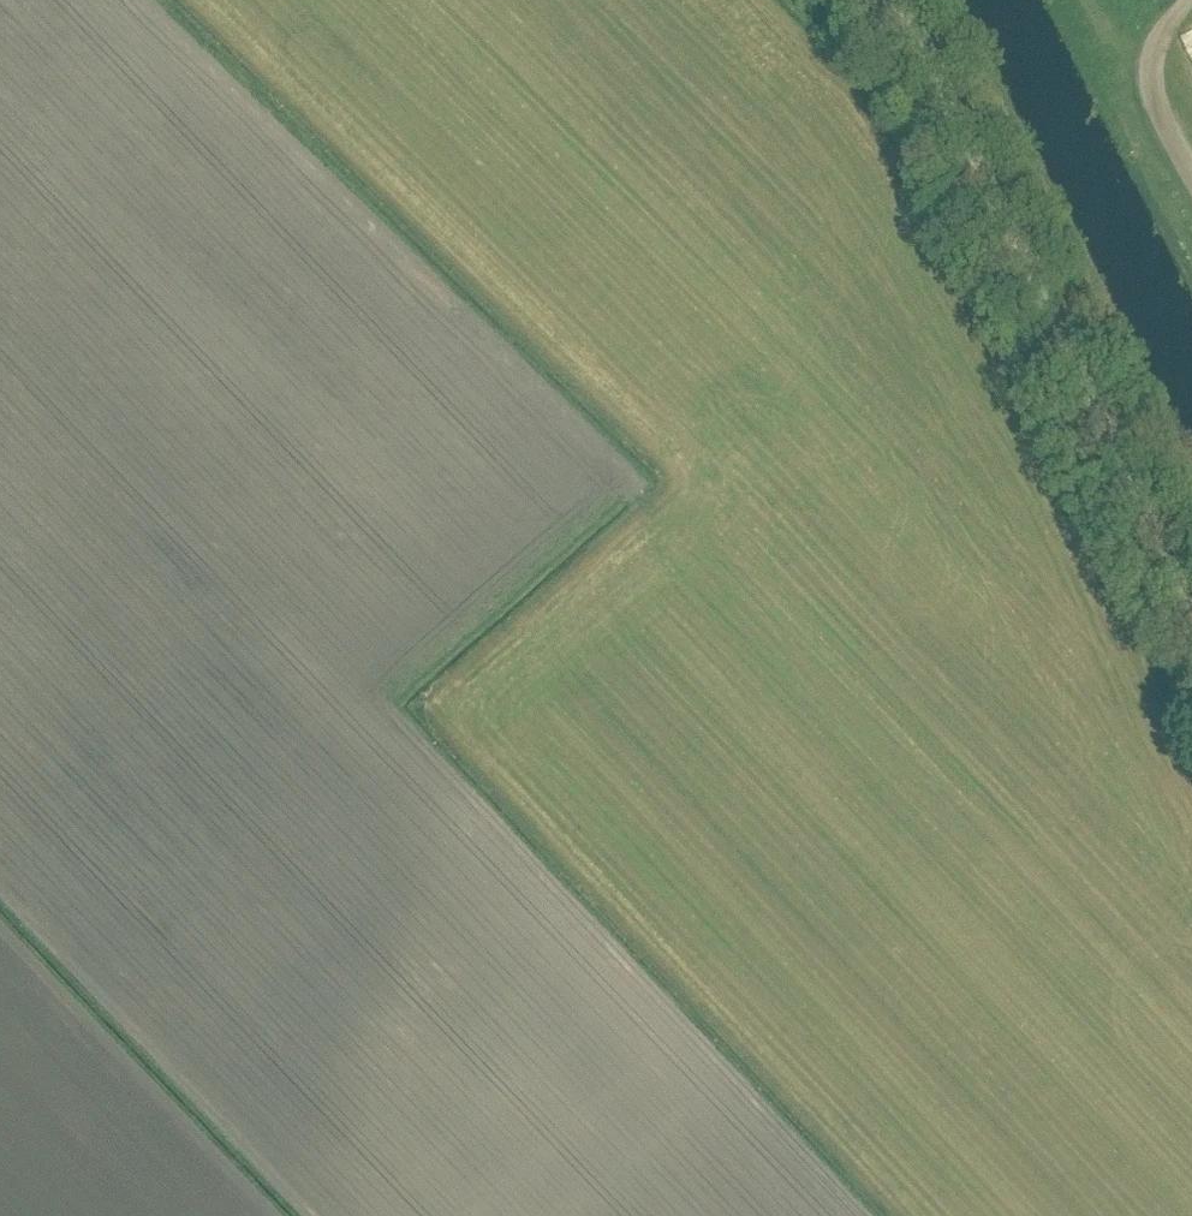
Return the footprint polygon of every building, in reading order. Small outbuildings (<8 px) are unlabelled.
[(1181,31),(1186,47),(1191,45),(1191,28),(1181,31)]
